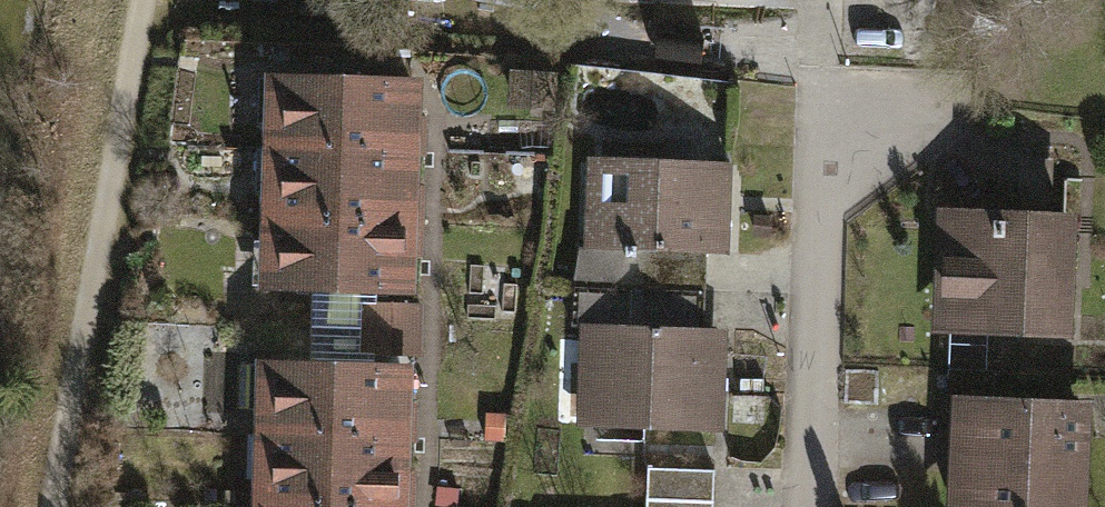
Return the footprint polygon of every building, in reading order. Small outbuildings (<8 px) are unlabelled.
[(259,100),(258,176),(411,177),(412,102),(259,100)] [(725,178),(582,175),(579,312),(700,315),(701,272),(723,272),(725,178)] [(258,176),(257,251),(411,253),(411,177),(258,176)] [(1074,239),(936,232),(929,362),(1068,369),(1074,239)] [(257,251),(256,327),(362,329),(410,329),(411,253),(257,251)] [(700,315),(579,312),(578,367),(558,367),(557,432),(576,433),(576,455),(723,458),(726,350),(700,350),(700,315)] [(361,379),(409,380),(417,380),(418,329),(410,329),(362,329),(361,379)] [(255,378),(255,454),(408,456),(409,380),(361,379),(255,378)] [(948,420),(947,506),(1085,506),(1086,421),(948,420)] [(254,506),(407,506),(408,456),(255,454),(254,506)] [(645,492),(645,506),(714,506),(714,490),(645,492)]
